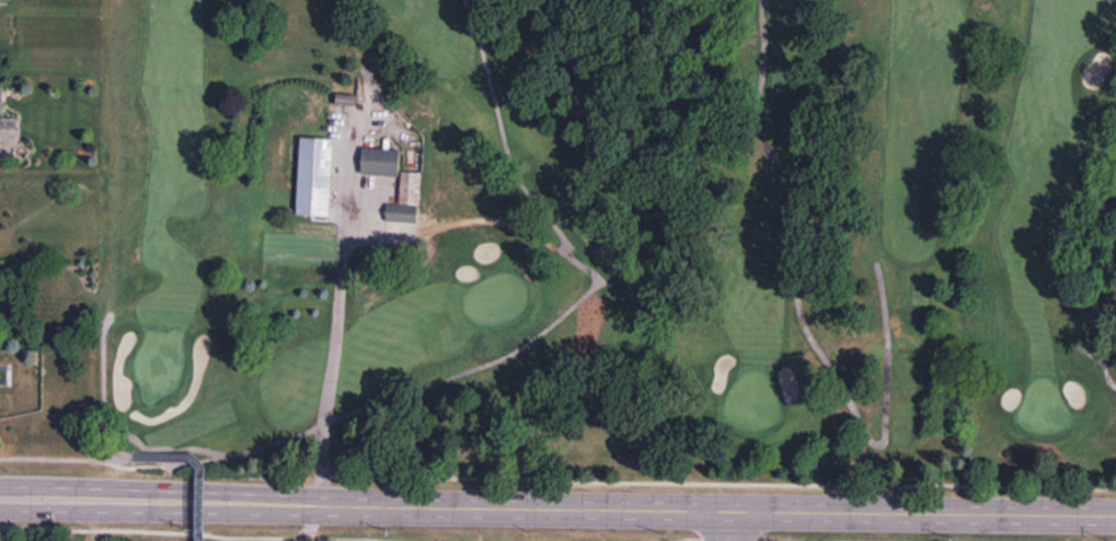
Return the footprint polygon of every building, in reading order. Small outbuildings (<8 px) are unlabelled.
[(337,95),(336,102),(354,104),(355,96),(337,95)] [(300,140),(331,143),(325,214),(296,212),(300,140)] [(363,149),(363,171),(396,174),(398,151),(363,149)] [(402,173),(417,174),(416,200),(401,200),(402,173)] [(389,205),(388,219),(414,221),(415,206),(389,205)]
